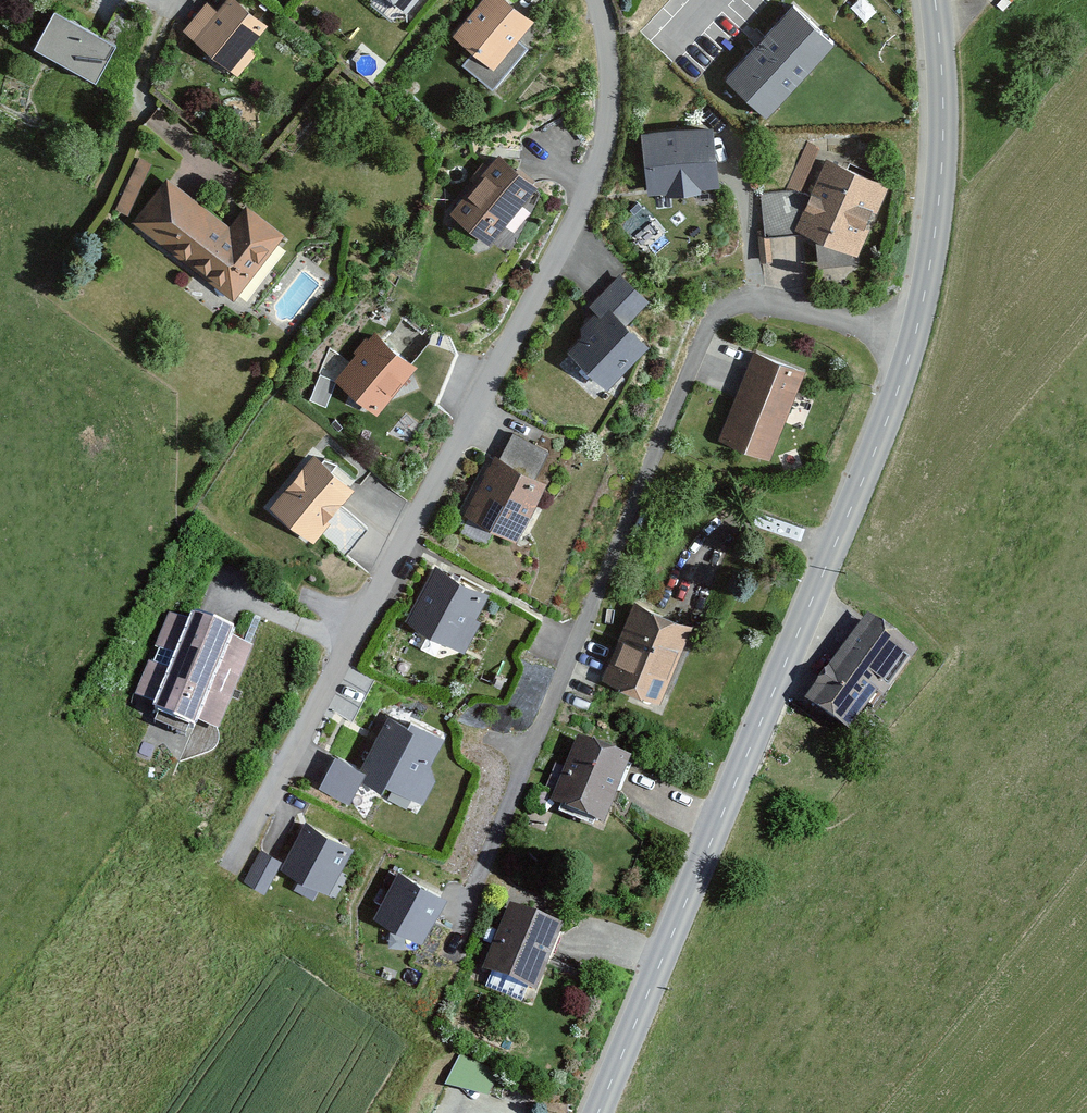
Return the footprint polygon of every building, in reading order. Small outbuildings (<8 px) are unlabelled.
[(213,0),(205,0),(183,29),(239,72),(257,48),(252,44),(271,20),(245,0),(225,0),(220,6),(213,0)] [(416,8),(422,0),(405,0),(416,8)] [(520,0),(481,0),(457,30),(477,47),(502,66),(525,36),(541,17),(520,0)] [(104,29),(59,5),(37,45),(96,78),(111,51),(129,62),(151,21),(118,4),(104,29)] [(794,4),(725,79),(765,116),(834,40),(794,4)] [(502,66),(477,47),(465,62),(500,89),(535,44),(525,36),(502,66)] [(719,125),(646,130),(650,189),(723,184),(719,125)] [(547,182),(506,147),(453,207),(494,242),(547,182)] [(130,208),(152,160),(140,154),(118,203),(130,208)] [(893,183),(826,154),(796,223),(863,252),(893,183)] [(233,224),(167,174),(132,221),(239,301),(289,234),(248,204),(233,224)] [(604,313),(572,346),(614,387),(658,343),(635,319),(655,299),(626,271),(594,303),(604,313)] [(422,364),(378,328),(341,373),(385,409),(422,364)] [(808,369),(755,348),(720,435),(773,456),(808,369)] [(519,430),(506,454),(542,472),(554,448),(519,430)] [(362,484),(317,448),(274,501),(319,537),(362,484)] [(506,454),(499,449),(470,508),(525,535),(554,477),(542,472),(506,454)] [(500,589),(434,559),(409,612),(475,642),(500,589)] [(698,623),(637,598),(605,674),(666,700),(698,623)] [(259,644),(168,608),(133,696),(223,732),(259,644)] [(923,651),(875,615),(813,699),(861,734),(923,651)] [(448,732),(390,706),(365,762),(360,772),(365,775),(428,803),(440,777),(435,761),(448,732)] [(638,758),(582,734),(555,797),(611,821),(638,758)] [(365,762),(340,751),(326,781),(355,795),(365,775),(360,772),(365,762)] [(361,842),(313,817),(289,862),(337,887),(361,842)] [(286,858),(262,845),(246,875),(271,888),(286,858)] [(456,897),(399,867),(375,911),(432,942),(456,897)] [(569,925),(511,902),(486,965),(543,988),(569,925)] [(459,1056),(446,1087),(488,1106),(502,1075),(459,1056)]
